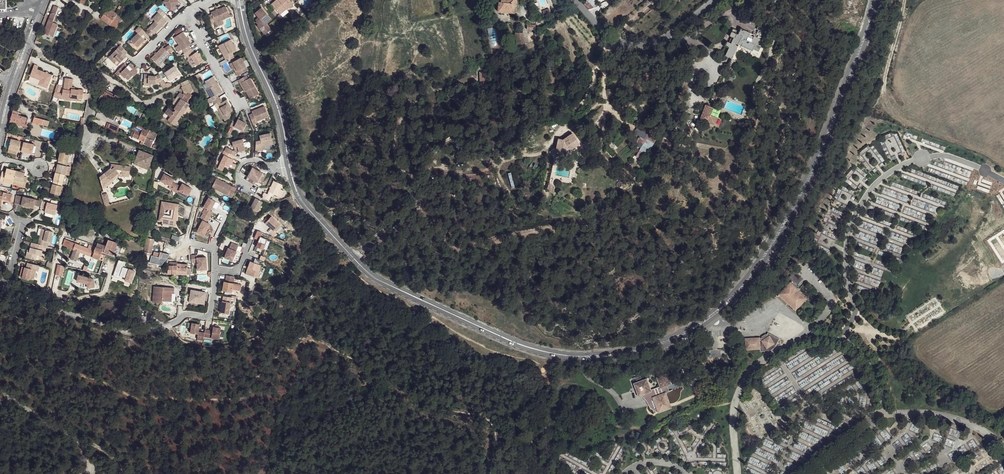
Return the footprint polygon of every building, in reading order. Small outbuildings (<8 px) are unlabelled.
[(162,2),(171,9),(174,6),(178,2),(177,0),(164,0),(162,2)] [(279,1),(273,6),(280,15),(286,10),(287,10),(293,5),(289,0),(279,0),(279,1)] [(500,2),(497,1),(496,10),(513,12),(514,3),(523,4),(523,0),(500,0),(500,2)] [(596,3),(590,0),(587,0),(584,5),(592,9),(596,3)] [(59,7),(55,6),(45,34),(54,37),(59,24),(54,22),(59,7)] [(212,15),(208,17),(211,24),(213,23),(215,27),(223,23),(221,20),(229,16),(225,6),(210,13),(212,15)] [(547,7),(541,10),(541,12),(540,13),(542,16),(549,12),(547,7)] [(109,13),(120,21),(122,18),(112,9),(109,13)] [(164,13),(159,9),(156,12),(157,14),(152,19),(154,22),(148,28),(154,34),(166,21),(163,17),(165,15),(164,13)] [(262,9),(255,15),(260,20),(256,24),(258,26),(257,27),(264,36),(271,30),(266,25),(271,21),(262,9)] [(120,21),(109,13),(107,11),(101,18),(115,30),(121,23),(120,21)] [(144,31),(138,26),(134,31),(136,34),(130,41),(136,46),(140,42),(142,44),(145,40),(140,36),(144,31)] [(736,30),(732,29),(729,35),(731,36),(728,43),(727,42),(726,46),(728,48),(726,55),(731,58),(737,46),(751,52),(754,45),(749,43),(753,33),(741,28),(737,34),(735,33),(736,30)] [(190,45),(181,32),(174,37),(183,50),(190,45)] [(231,39),(220,44),(226,55),(224,56),(226,59),(234,55),(232,51),(236,48),(231,39)] [(126,52),(119,45),(108,59),(116,67),(126,57),(124,55),(126,52)] [(168,54),(162,47),(151,58),(159,65),(168,54)] [(192,48),(184,53),(188,58),(190,57),(196,65),(203,60),(197,51),(195,52),(192,48)] [(242,57),(231,63),(238,76),(248,70),(242,57)] [(127,66),(124,64),(118,71),(121,73),(122,72),(129,79),(138,72),(130,64),(127,66)] [(46,89),(51,76),(36,70),(38,67),(33,65),(29,77),(42,82),(41,87),(46,89)] [(180,74),(176,66),(165,73),(170,81),(180,74)] [(143,83),(155,84),(162,81),(159,75),(156,76),(148,75),(148,73),(144,73),(143,83)] [(249,78),(247,74),(239,79),(245,91),(247,90),(252,97),(260,93),(251,77),(249,78)] [(209,87),(207,88),(214,100),(220,96),(218,93),(222,90),(213,75),(205,80),(209,87)] [(71,88),(72,80),(65,79),(63,90),(62,91),(62,94),(61,96),(70,97),(70,98),(77,99),(82,100),(83,91),(78,90),(78,91),(71,90),(71,88)] [(196,92),(193,90),(195,85),(191,81),(184,85),(185,87),(181,93),(178,91),(173,99),(175,101),(174,105),(175,107),(174,108),(172,107),(170,110),(167,114),(171,116),(168,120),(175,124),(190,101),(194,96),(196,92)] [(114,95),(106,90),(105,92),(103,91),(99,99),(106,102),(107,100),(110,102),(112,99),(117,102),(119,96),(114,94),(114,95)] [(61,96),(62,94),(59,94),(54,92),(53,97),(58,99),(77,102),(77,99),(70,98),(70,97),(61,96)] [(223,100),(220,96),(214,100),(215,103),(217,102),(221,107),(218,108),(225,120),(229,119),(230,114),(230,112),(233,110),(226,99),(223,100)] [(253,112),(249,113),(254,123),(257,122),(257,118),(269,114),(265,104),(252,109),(253,112)] [(168,105),(162,115),(168,120),(171,116),(167,114),(170,110),(172,107),(168,105)] [(714,127),(717,118),(710,115),(713,107),(704,105),(698,121),(714,127)] [(19,113),(12,111),(9,122),(25,126),(27,119),(18,116),(19,113)] [(49,122),(34,118),(32,124),(47,128),(49,122)] [(247,122),(238,118),(237,120),(235,126),(244,130),(247,122)] [(155,132),(136,123),(134,126),(141,129),(139,134),(132,131),(130,136),(141,142),(140,143),(148,147),(155,132)] [(116,128),(105,125),(103,131),(114,135),(116,128)] [(663,137),(667,140),(674,129),(670,126),(663,137)] [(642,145),(635,157),(643,161),(657,138),(644,131),(638,142),(642,145)] [(257,142),(257,152),(265,150),(264,146),(274,144),(271,133),(261,135),(262,141),(257,142)] [(562,142),(558,142),(557,152),(562,157),(564,156),(564,154),(569,155),(569,151),(570,151),(572,152),(579,145),(570,135),(562,142)] [(33,145),(10,139),(8,148),(18,150),(32,154),(33,145)] [(243,139),(232,142),(233,147),(238,146),(239,151),(241,151),(246,149),(243,139)] [(71,149),(60,146),(59,152),(60,153),(58,161),(67,164),(71,149)] [(152,156),(138,151),(132,165),(146,170),(152,156)] [(228,152),(225,151),(223,154),(225,154),(221,163),(222,163),(220,168),(224,170),(227,165),(230,166),(233,158),(232,158),(233,154),(228,152)] [(67,164),(58,161),(55,173),(64,175),(66,175),(68,168),(66,167),(67,164)] [(127,166),(108,164),(108,168),(97,176),(101,189),(116,176),(127,177),(127,166)] [(253,166),(247,179),(256,184),(257,180),(260,181),(264,172),(253,166)] [(8,168),(7,172),(2,171),(0,179),(0,181),(4,182),(5,178),(14,180),(13,184),(26,187),(28,179),(25,177),(25,173),(8,168)] [(171,177),(162,172),(159,179),(168,184),(167,187),(175,191),(177,189),(186,194),(190,187),(180,182),(179,185),(170,180),(171,177)] [(64,175),(55,173),(51,190),(50,194),(59,197),(64,175)] [(232,185),(216,178),(212,187),(233,197),(236,192),(230,189),(232,185)] [(275,196),(276,194),(279,195),(282,187),(284,183),(276,179),(269,193),(265,192),(263,197),(270,200),(273,195),(275,196)] [(0,191),(0,206),(2,200),(10,202),(11,194),(0,191)] [(108,205),(105,193),(100,194),(103,206),(108,205)] [(36,201),(16,195),(14,204),(34,209),(35,206),(36,201)] [(219,203),(209,198),(203,207),(205,208),(203,213),(210,217),(211,217),(213,213),(210,211),(213,206),(217,208),(219,203)] [(264,201),(257,198),(253,207),(260,210),(264,201)] [(164,215),(165,209),(162,201),(159,221),(162,221),(170,223),(171,216),(164,215)] [(162,201),(165,209),(172,210),(171,216),(170,223),(169,225),(175,226),(178,212),(184,216),(185,208),(179,204),(162,201)] [(57,206),(47,203),(45,210),(45,213),(55,215),(57,206)] [(138,217),(122,212),(121,217),(137,221),(138,217)] [(207,223),(210,217),(203,213),(201,218),(204,219),(197,233),(205,236),(210,224),(207,223)] [(279,225),(270,217),(265,224),(273,231),(279,225)] [(282,227),(279,225),(273,231),(276,234),(282,227)] [(53,232),(43,229),(38,245),(46,247),(48,242),(50,242),(53,232)] [(261,233),(257,231),(254,239),(259,240),(256,247),(263,250),(267,240),(260,237),(261,233)] [(145,252),(153,253),(153,238),(145,238),(145,252)] [(94,246),(86,244),(85,246),(72,242),(70,248),(73,249),(71,259),(77,260),(79,252),(99,259),(101,250),(103,250),(103,252),(117,257),(121,244),(108,239),(107,241),(108,241),(106,246),(99,244),(99,243),(96,242),(94,246)] [(227,248),(224,257),(232,261),(238,245),(231,242),(228,248),(227,248)] [(46,247),(31,244),(30,253),(28,252),(26,258),(36,261),(38,256),(42,256),(43,251),(45,252),(46,247)] [(159,253),(175,257),(177,248),(161,244),(160,250),(159,253)] [(197,255),(191,255),(192,263),(197,263),(198,270),(207,269),(206,257),(202,257),(197,258),(197,256),(197,255)] [(259,262),(252,260),(250,265),(247,264),(245,270),(247,270),(246,273),(245,272),(243,276),(256,280),(257,273),(256,273),(258,267),(257,267),(259,262)] [(124,264),(118,262),(113,277),(119,279),(120,277),(126,279),(125,282),(131,284),(135,272),(123,268),(124,264)] [(188,262),(176,263),(176,264),(168,264),(169,268),(172,268),(172,273),(187,273),(187,266),(188,266),(188,262)] [(40,266),(28,263),(27,268),(25,267),(22,279),(29,281),(30,279),(34,281),(36,271),(39,271),(40,266)] [(65,267),(58,265),(55,275),(62,277),(65,267)] [(94,279),(78,275),(77,281),(87,284),(88,288),(95,287),(94,279)] [(810,282),(801,275),(795,281),(798,285),(786,299),(803,314),(808,307),(807,305),(809,302),(803,296),(806,292),(804,289),(810,282)] [(241,283),(224,281),(223,290),(232,291),(233,288),(241,289),(241,283)] [(175,287),(154,286),(153,302),(163,302),(163,300),(172,301),(172,292),(174,292),(175,287)] [(207,292),(192,289),(190,300),(205,302),(207,292)] [(807,305),(808,307),(813,301),(805,293),(803,296),(809,302),(807,305)] [(231,297),(223,296),(221,312),(229,314),(231,297)] [(200,323),(192,322),(191,332),(199,334),(198,339),(204,339),(205,332),(199,331),(200,323)] [(221,327),(214,326),(213,330),(206,329),(205,336),(220,338),(221,327)] [(760,338),(746,338),(746,350),(760,349),(760,352),(769,351),(776,346),(779,340),(767,334),(760,338)] [(634,383),(639,397),(643,395),(644,396),(645,397),(646,399),(647,400),(648,402),(649,403),(650,405),(651,406),(652,408),(653,409),(655,410),(656,411),(657,412),(659,413),(670,409),(665,394),(669,391),(667,386),(671,385),(667,373),(656,378),(660,388),(652,391),(647,378),(634,383)]
